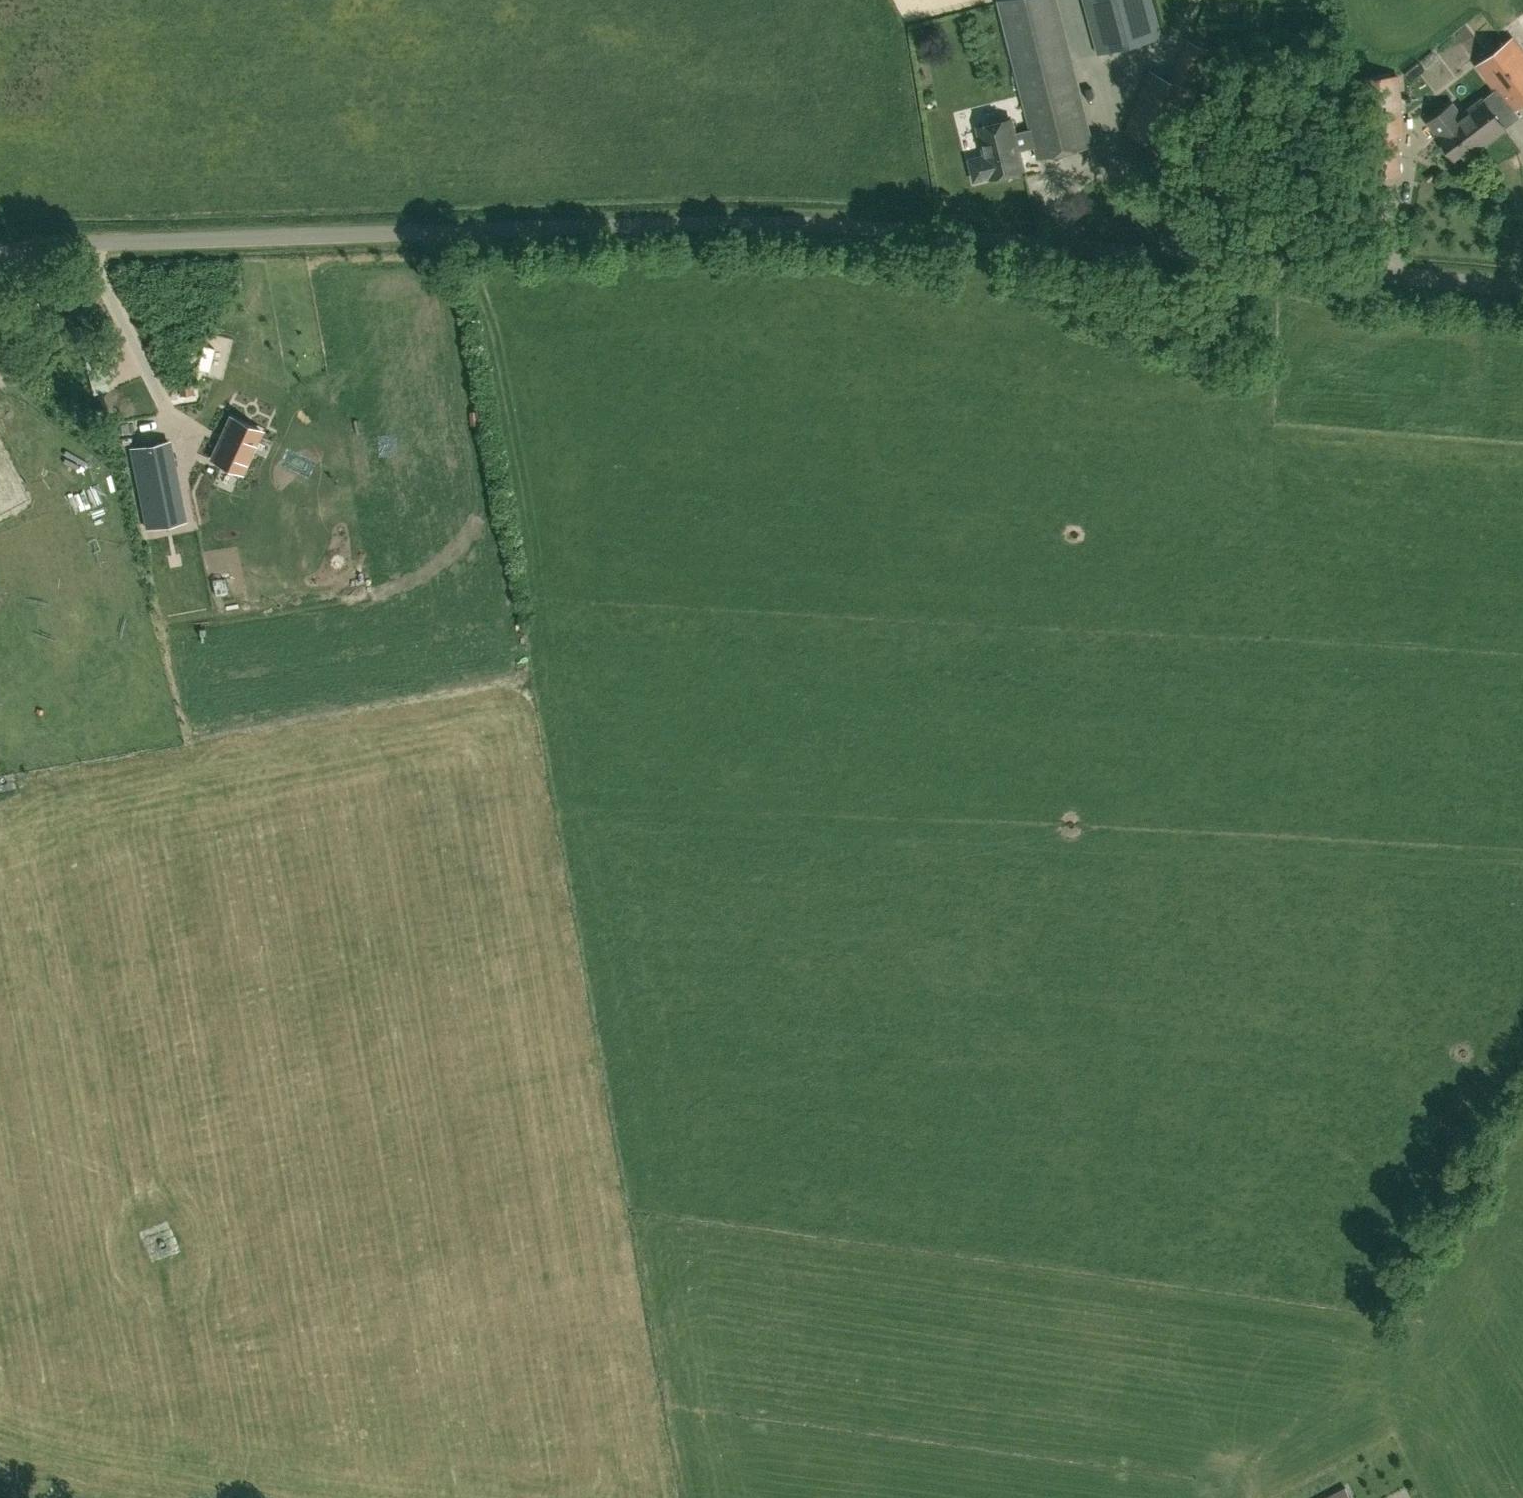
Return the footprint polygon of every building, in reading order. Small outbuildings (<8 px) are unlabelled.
[(1092,143),(1056,0),(999,0),(1024,102),(1030,127),(1014,131),(1011,118),(978,126),(985,155),(970,159),(975,179),(990,175),(991,176),(1024,168),(1018,146),(1033,142),(1037,156),(1092,143)] [(1163,34),(1154,0),(1083,0),(1097,52),(1163,34)] [(1150,69),(1124,130),(1167,148),(1190,92),(1196,93),(1215,50),(1188,38),(1171,79),(1150,69)] [(1495,116),(1508,106),(1512,111),(1522,103),(1522,51),(1513,38),(1477,65),(1496,90),(1461,116),(1452,104),(1429,121),(1438,133),(1438,134),(1459,162),(1504,127),(1495,116)] [(1399,173),(1397,136),(1404,135),(1400,75),(1359,77),(1362,135),(1365,175),(1399,173)] [(191,383),(179,384),(181,394),(193,393),(191,383)] [(231,416),(212,459),(241,472),(260,430),(231,416)] [(82,450),(30,462),(39,502),(117,484),(111,461),(108,461),(101,433),(79,438),(82,450)] [(168,441),(135,447),(151,527),(184,520),(168,441)] [(1346,1488),(1327,1497),(1352,1497),(1346,1488)]
